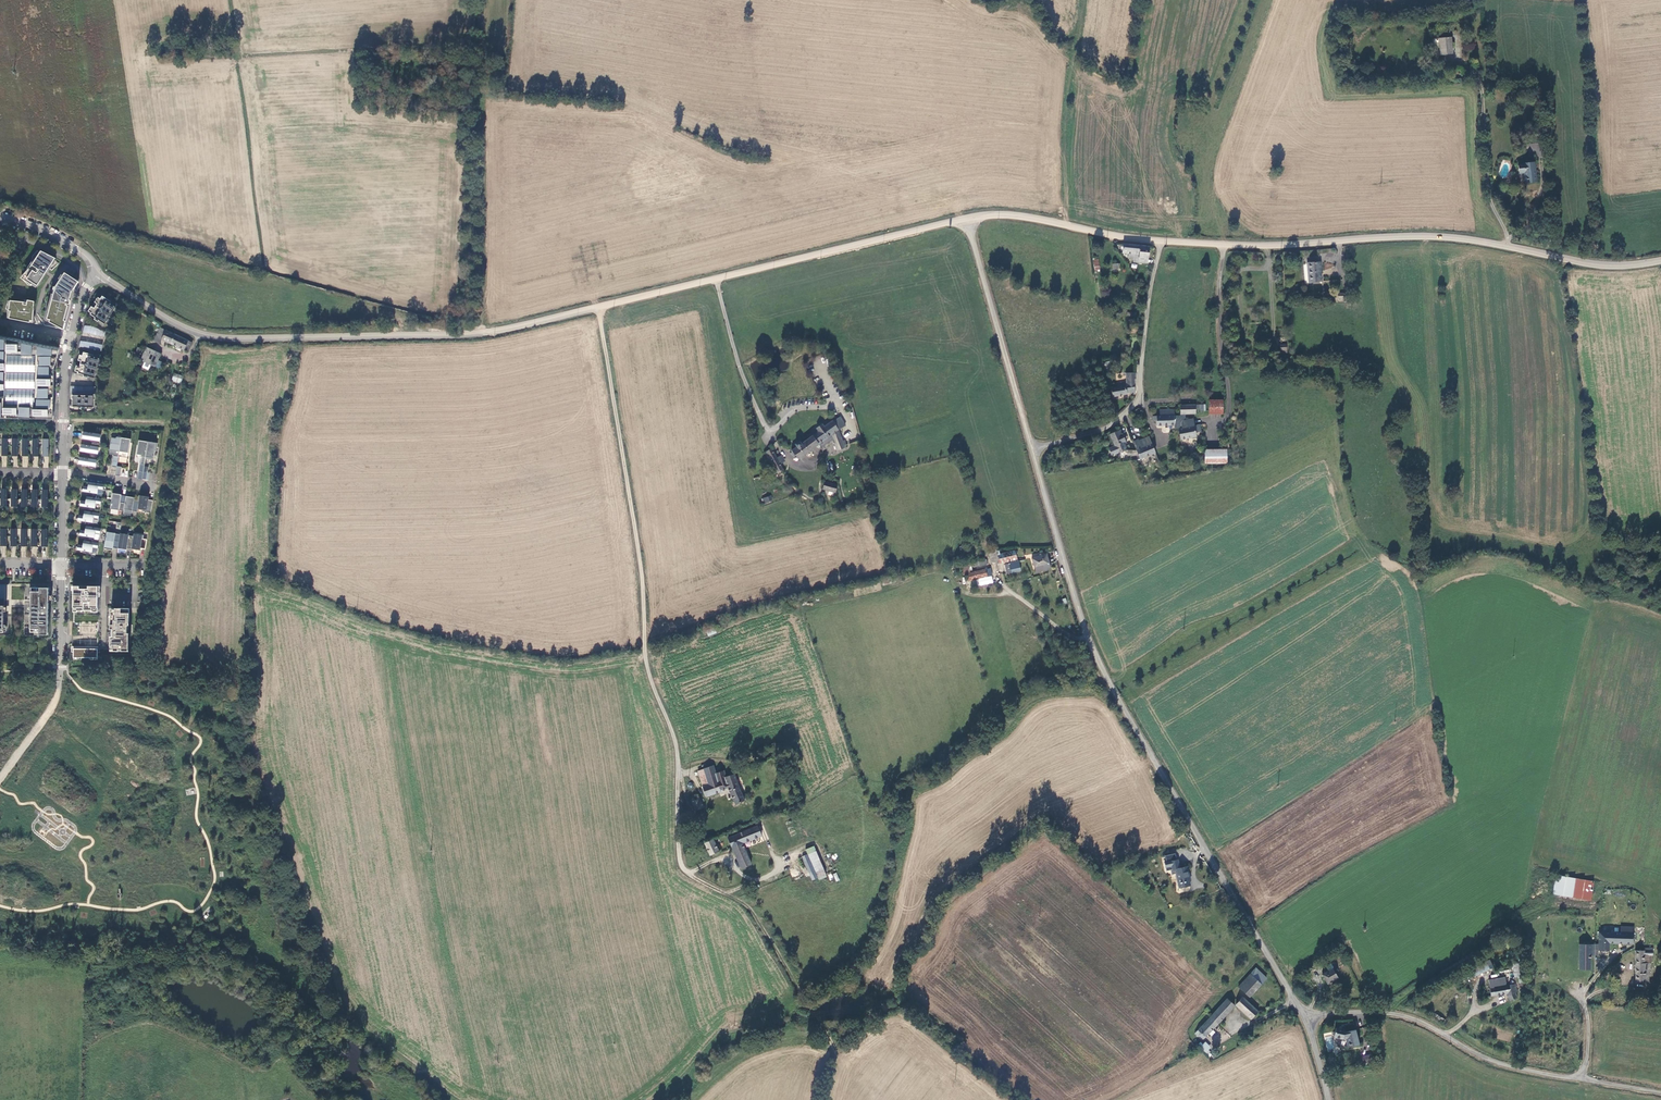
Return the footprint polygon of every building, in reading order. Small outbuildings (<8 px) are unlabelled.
[(1452,54),(1451,38),(1438,39),(1439,55),(1452,54)] [(1534,163),(1517,165),(1518,174),(1524,173),(1525,183),(1536,182),(1534,163)] [(1132,263),(1137,264),(1140,246),(1123,244),(1122,253),(1128,254),(1128,258),(1133,259),(1132,263)] [(1150,248),(1140,246),(1137,264),(1144,265),(1144,260),(1148,261),(1150,248)] [(55,258),(41,251),(32,265),(21,277),(31,285),(33,282),(37,285),(42,280),(46,274),(47,271),(49,268),(52,264),(51,264),(55,258)] [(1319,262),(1307,263),(1307,269),(1308,269),(1309,282),(1321,281),(1319,262)] [(71,277),(65,272),(63,275),(60,279),(56,286),(55,286),(47,318),(50,319),(49,321),(64,329),(66,321),(64,320),(68,305),(66,304),(66,303),(69,304),(71,300),(69,299),(69,295),(74,287),(76,284),(78,281),(71,277)] [(55,286),(56,286),(54,286),(45,319),(49,321),(50,319),(47,318),(55,286)] [(115,307),(101,297),(96,305),(90,314),(105,323),(115,307)] [(24,302),(10,300),(9,310),(10,311),(9,318),(30,322),(30,320),(33,320),(33,314),(34,301),(27,300),(26,305),(23,304),(24,302)] [(81,340),(102,344),(106,330),(84,326),(82,334),(81,340)] [(165,331),(161,341),(189,352),(193,342),(165,331)] [(7,385),(8,347),(10,347),(10,353),(40,353),(40,355),(35,356),(35,405),(32,405),(31,402),(32,402),(7,401),(7,394),(0,395),(0,413),(51,413),(52,366),(57,347),(6,336),(0,335),(0,387),(7,385)] [(53,415),(54,366),(59,347),(57,347),(52,366),(51,413),(0,413),(0,415),(53,415)] [(7,385),(7,394),(7,401),(32,402),(31,402),(32,405),(35,405),(35,356),(40,355),(40,353),(10,353),(10,347),(8,347),(7,385)] [(148,371),(151,365),(159,369),(162,362),(159,360),(161,354),(146,347),(140,360),(144,361),(141,367),(148,371)] [(100,358),(83,354),(80,363),(78,373),(95,377),(100,358)] [(1133,387),(1134,385),(1134,380),(1135,380),(1136,374),(1126,374),(1126,383),(1124,385),(1117,386),(1117,388),(1111,389),(1112,397),(1127,395),(1130,394),(1130,396),(1135,395),(1133,387)] [(183,377),(175,375),(173,381),(181,384),(183,377)] [(93,395),(73,395),(73,400),(73,406),(93,407),(93,395)] [(1223,414),(1223,402),(1208,402),(1208,415),(1223,414)] [(1184,414),(1196,414),(1196,409),(1196,406),(1181,406),(1182,417),(1184,417),(1184,414)] [(1185,421),(1184,417),(1182,417),(1176,416),(1176,411),(1161,411),(1161,417),(1154,418),(1154,422),(1157,422),(1158,426),(1176,426),(1176,430),(1180,430),(1182,440),(1197,437),(1196,433),(1201,432),(1200,425),(1195,426),(1183,428),(1181,421),(1185,421)] [(1193,419),(1185,421),(1181,421),(1183,428),(1195,426),(1193,419)] [(838,430),(832,421),(824,427),(822,424),(817,428),(819,431),(801,443),(799,441),(795,444),(797,447),(792,451),(798,459),(818,444),(831,435),(833,442),(836,451),(845,448),(838,430)] [(1123,433),(1121,429),(1109,433),(1114,445),(1117,453),(1126,450),(1128,456),(1139,455),(1137,450),(1131,452),(1128,445),(1124,446),(1119,434),(1123,433)] [(101,434),(83,431),(83,435),(82,438),(100,441),(101,434)] [(818,444),(822,450),(833,442),(831,435),(818,444)] [(116,437),(112,437),(109,453),(113,454),(113,455),(112,466),(116,467),(117,466),(118,456),(121,437),(117,436),(116,437)] [(131,438),(121,437),(118,456),(128,457),(131,438)] [(1134,442),(1137,450),(1152,444),(1149,437),(1139,441),(1139,440),(1134,442)] [(145,458),(148,441),(138,440),(136,454),(141,454),(141,456),(140,463),(139,471),(143,472),(143,471),(144,466),(145,458)] [(157,442),(148,441),(145,458),(153,459),(155,450),(156,450),(157,442)] [(99,446),(81,444),(81,447),(80,450),(98,453),(99,446)] [(1139,455),(1141,459),(1155,453),(1152,444),(1137,450),(1139,455)] [(1110,456),(1117,453),(1114,445),(1107,448),(1110,456)] [(771,449),(767,452),(778,472),(783,469),(780,464),(777,458),(771,449)] [(1226,464),(1226,451),(1222,451),(1205,451),(1205,464),(1226,464)] [(97,459),(79,456),(79,460),(78,463),(96,466),(97,459)] [(83,488),(82,491),(97,493),(98,488),(103,489),(104,484),(89,481),(88,486),(83,485),(83,488)] [(837,485),(825,482),(823,489),(835,492),(837,485)] [(110,508),(123,510),(126,495),(121,495),(121,494),(118,493),(119,492),(113,491),(110,508)] [(126,495),(123,510),(123,513),(132,515),(132,511),(137,511),(138,508),(139,500),(134,499),(135,497),(126,495)] [(148,496),(140,495),(139,500),(138,508),(143,509),(145,511),(151,512),(153,500),(148,499),(148,496)] [(764,504),(773,500),(771,495),(762,498),(764,504)] [(80,502),(80,505),(95,508),(96,503),(101,504),(102,498),(86,496),(86,501),(81,500),(80,502)] [(78,517),(78,520),(93,522),(94,517),(98,518),(99,513),(84,510),(83,515),(79,514),(78,517)] [(80,532),(79,535),(94,537),(95,533),(100,533),(101,528),(86,525),(85,530),(80,530),(80,532)] [(115,532),(106,531),(104,548),(111,549),(111,548),(113,548),(113,547),(115,548),(118,548),(120,534),(115,533),(115,532)] [(143,538),(143,534),(134,533),(133,536),(131,548),(140,550),(140,548),(143,548),(145,548),(147,538),(143,538)] [(133,536),(120,534),(118,548),(117,549),(128,551),(128,548),(129,548),(131,548),(133,536)] [(77,547),(77,549),(92,552),(93,547),(98,548),(98,542),(83,540),(83,545),(78,544),(77,547)] [(1014,550),(996,555),(998,561),(995,562),(996,565),(1016,559),(1014,550)] [(995,551),(989,552),(992,563),(995,562),(998,561),(996,555),(995,551)] [(1045,555),(1032,559),(1035,573),(1049,569),(1045,555)] [(1018,562),(1006,564),(1008,573),(1020,570),(1018,562)] [(985,570),(966,574),(968,581),(986,577),(985,570)] [(98,609),(98,588),(89,588),(89,585),(74,585),(74,609),(98,609)] [(39,586),(31,586),(31,630),(48,631),(49,586),(39,586)] [(129,608),(111,607),(111,611),(112,611),(112,615),(111,615),(111,621),(111,628),(113,628),(112,634),(111,634),(110,649),(129,649),(129,632),(127,632),(127,624),(129,624),(129,608)] [(87,648),(73,648),(73,657),(97,657),(98,648),(87,648)] [(729,789),(730,792),(735,803),(744,800),(739,789),(734,775),(725,778),(723,770),(715,773),(712,766),(705,768),(702,769),(707,784),(702,786),(706,797),(725,790),(729,789)] [(697,771),(702,786),(707,784),(702,769),(697,771)] [(701,798),(706,797),(702,786),(697,788),(701,798)] [(699,798),(691,801),(694,810),(702,807),(699,798)] [(751,864),(743,844),(761,836),(757,826),(728,838),(741,869),(751,864)] [(710,855),(718,851),(713,838),(704,842),(710,855)] [(826,877),(815,845),(805,849),(807,854),(802,856),(811,882),(826,877)] [(1192,886),(1188,866),(1180,868),(1178,860),(1165,863),(1166,868),(1171,867),(1172,871),(1175,870),(1179,888),(1192,886)] [(835,878),(836,882),(839,881),(837,872),(828,875),(830,880),(835,878)] [(1590,900),(1592,882),(1554,876),(1552,895),(1590,900)] [(1620,933),(1598,933),(1598,945),(1598,951),(1608,951),(1608,944),(1633,944),(1633,927),(1620,926),(1620,933)] [(1580,970),(1580,945),(1551,944),(1551,971),(1580,971),(1580,970)] [(1590,955),(1591,945),(1580,945),(1580,970),(1590,971),(1590,955)] [(1635,951),(1635,982),(1644,982),(1644,970),(1649,970),(1649,963),(1644,963),(1644,955),(1652,955),(1652,951),(1643,951),(1635,951)] [(1518,964),(1513,964),(1514,977),(1518,976),(1518,983),(1526,982),(1524,958),(1518,959),(1518,964)] [(1331,962),(1321,967),(1328,979),(1334,975),(1333,974),(1336,971),(1331,962)] [(1490,970),(1486,962),(1472,968),(1476,977),(1490,970)] [(1265,979),(1255,970),(1238,987),(1248,996),(1265,979)] [(1488,980),(1490,989),(1507,986),(1505,977),(1488,980)] [(1508,993),(1508,996),(1510,1001),(1517,998),(1515,993),(1518,992),(1516,984),(1507,986),(1490,989),(1491,996),(1508,993)] [(1250,1020),(1258,1012),(1242,998),(1234,1006),(1250,1020)] [(1206,1037),(1234,1006),(1226,999),(1194,1034),(1201,1041),(1205,1036),(1206,1037)] [(1334,1037),(1343,1040),(1346,1039),(1348,1048),(1359,1046),(1356,1031),(1345,1033),(1344,1031),(1336,1028),(1334,1037)] [(1206,1042),(1200,1046),(1206,1052),(1211,1048),(1206,1042)] [(1370,1055),(1362,1057),(1363,1064),(1371,1062),(1370,1055)]
